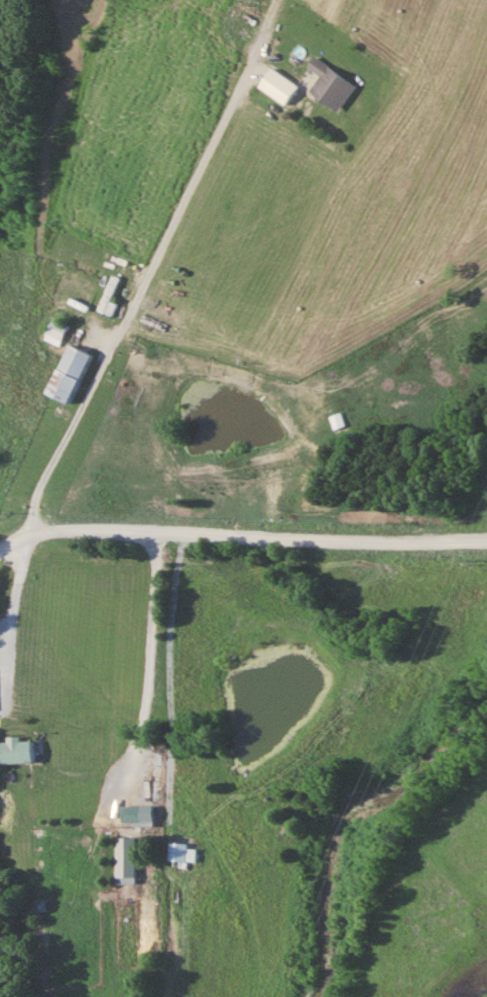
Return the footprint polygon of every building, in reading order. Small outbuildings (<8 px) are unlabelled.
[(331,114),(351,88),(309,57),(300,68),(314,78),(302,93),(331,114)] [(52,342),(60,328),(46,320),(37,333),(52,342)] [(61,406),(82,356),(58,346),(37,396),(61,406)] [(343,427),(338,414),(327,418),(332,431),(343,427)] [(32,765),(31,741),(0,742),(0,766),(32,765)] [(139,807),(118,807),(118,827),(140,827),(139,807)] [(167,864),(195,864),(195,845),(167,845),(167,864)]
